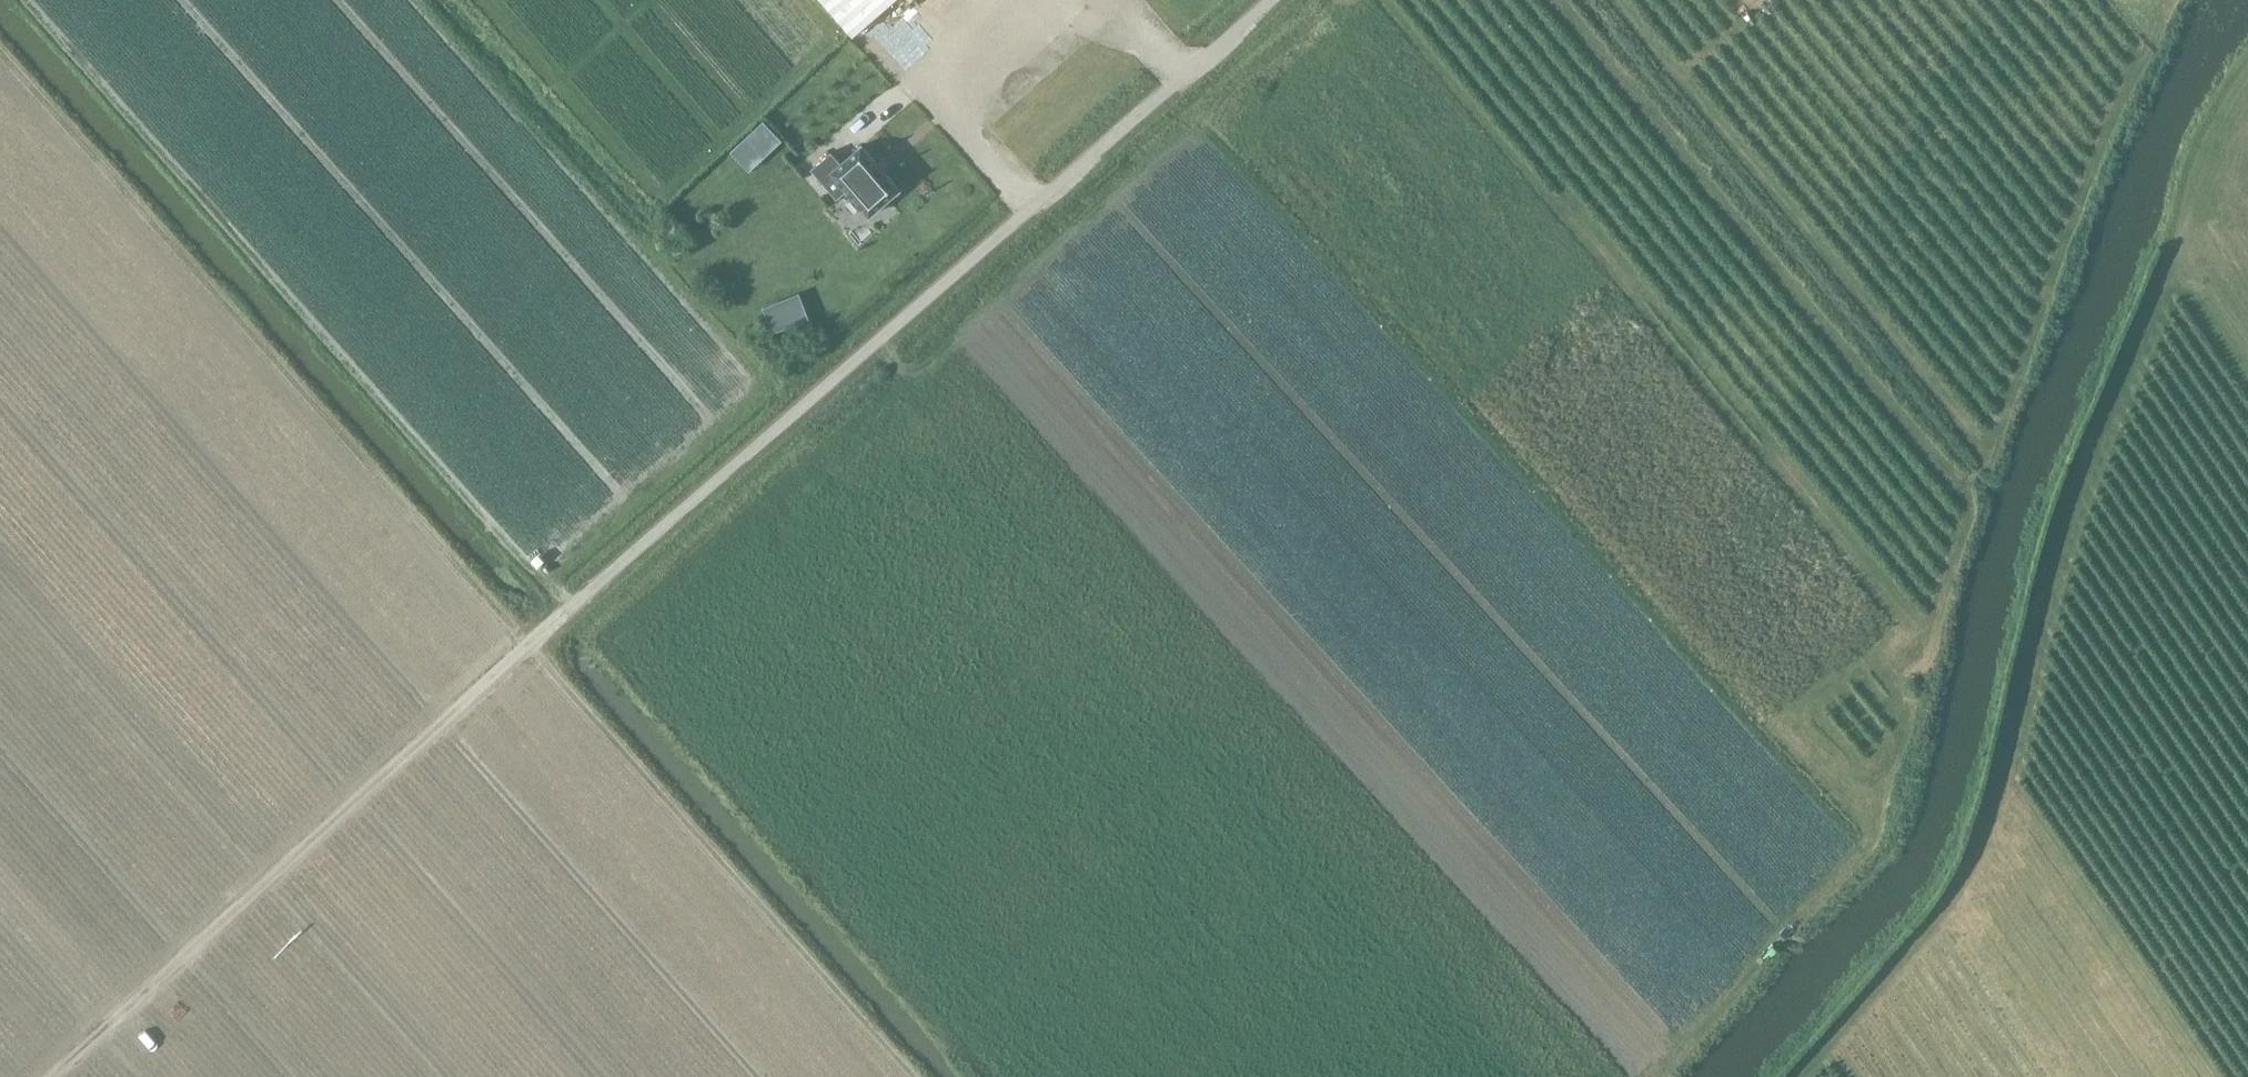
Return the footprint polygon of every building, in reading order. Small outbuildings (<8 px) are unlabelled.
[(802,4),(819,22),(829,13),(818,0),(806,0),(802,4)] [(852,31),(888,0),(825,0),(852,31)] [(897,191),(900,189),(898,187),(897,187),(863,147),(864,147),(862,144),(859,147),(860,147),(841,162),(831,151),(811,168),(837,198),(847,189),(869,215),(897,191)]
